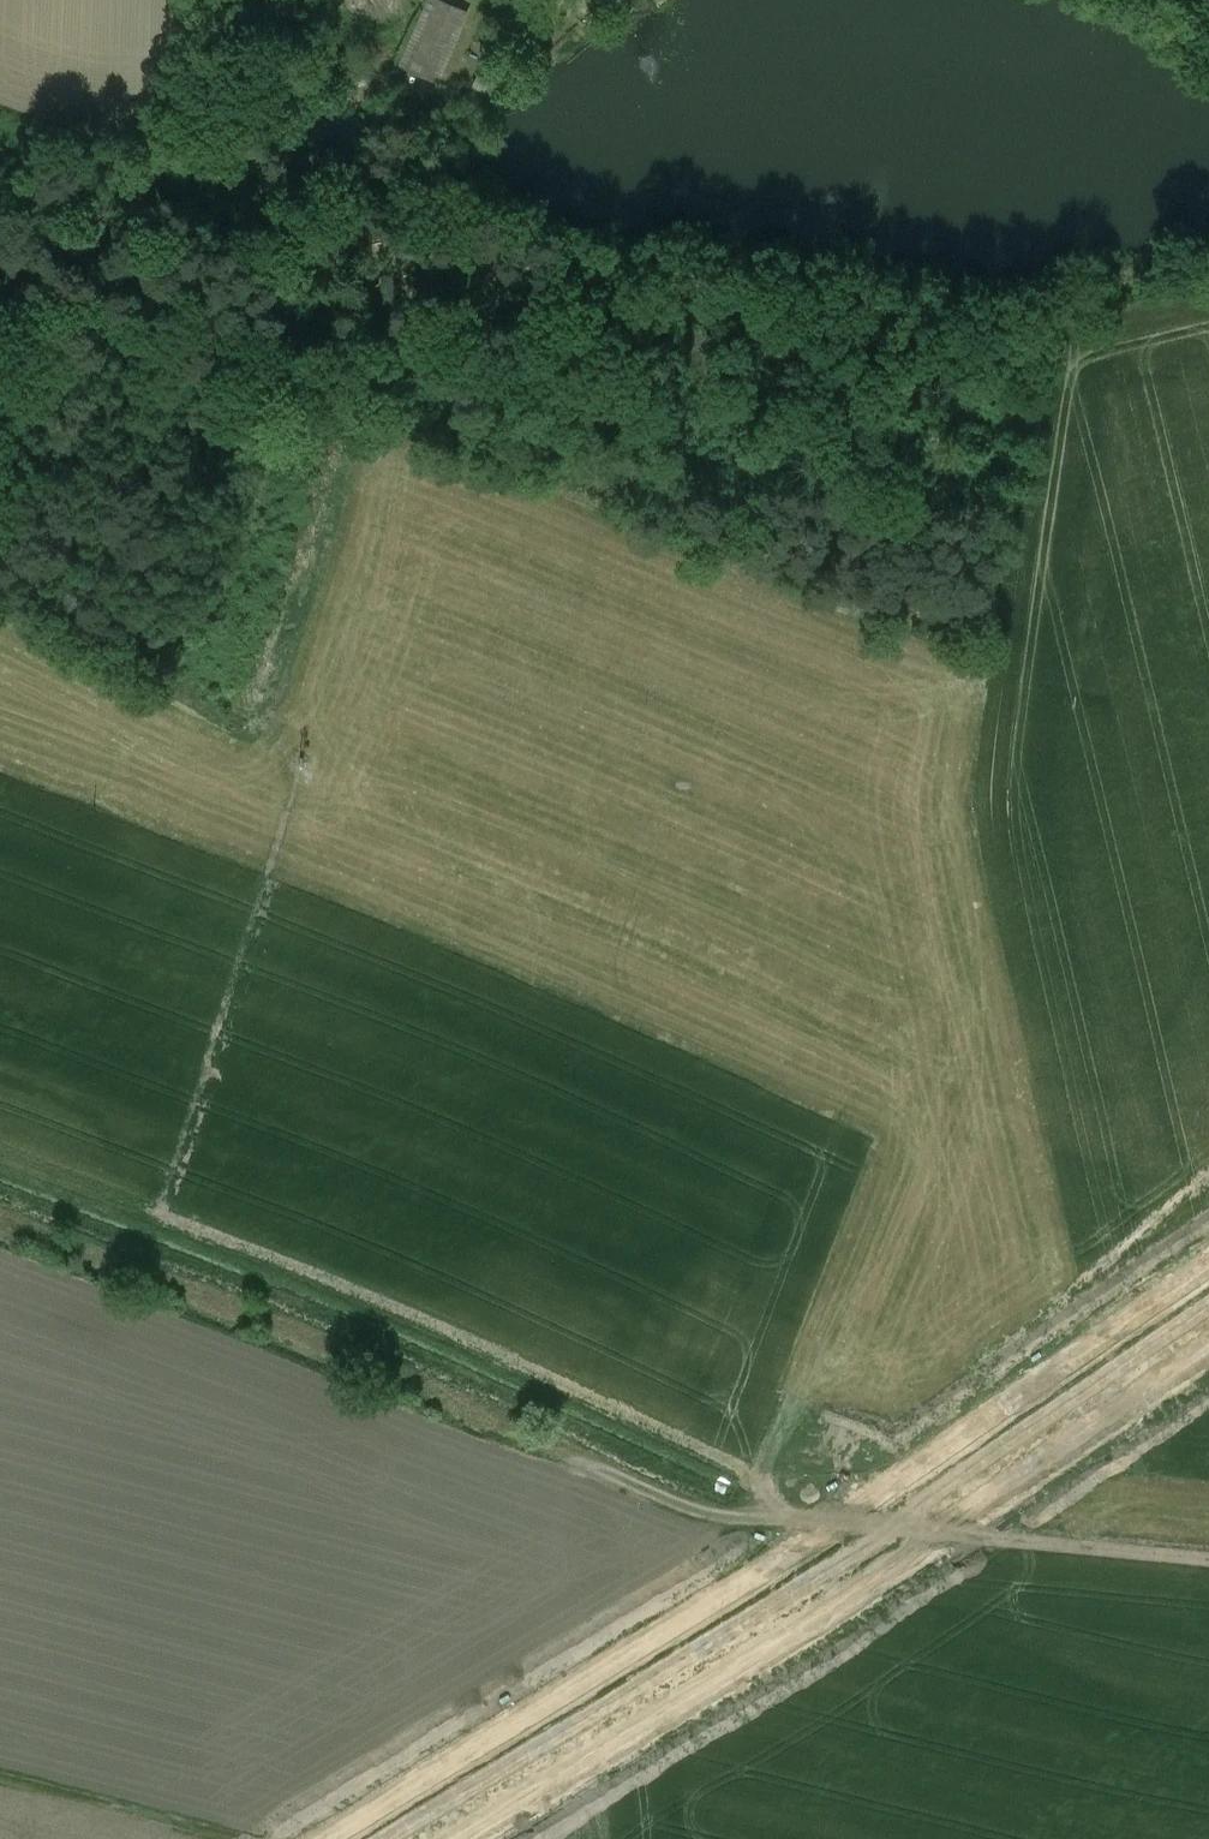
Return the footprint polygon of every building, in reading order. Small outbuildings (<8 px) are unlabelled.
[(466,11),(450,5),(420,75),(436,81),(466,11)]
